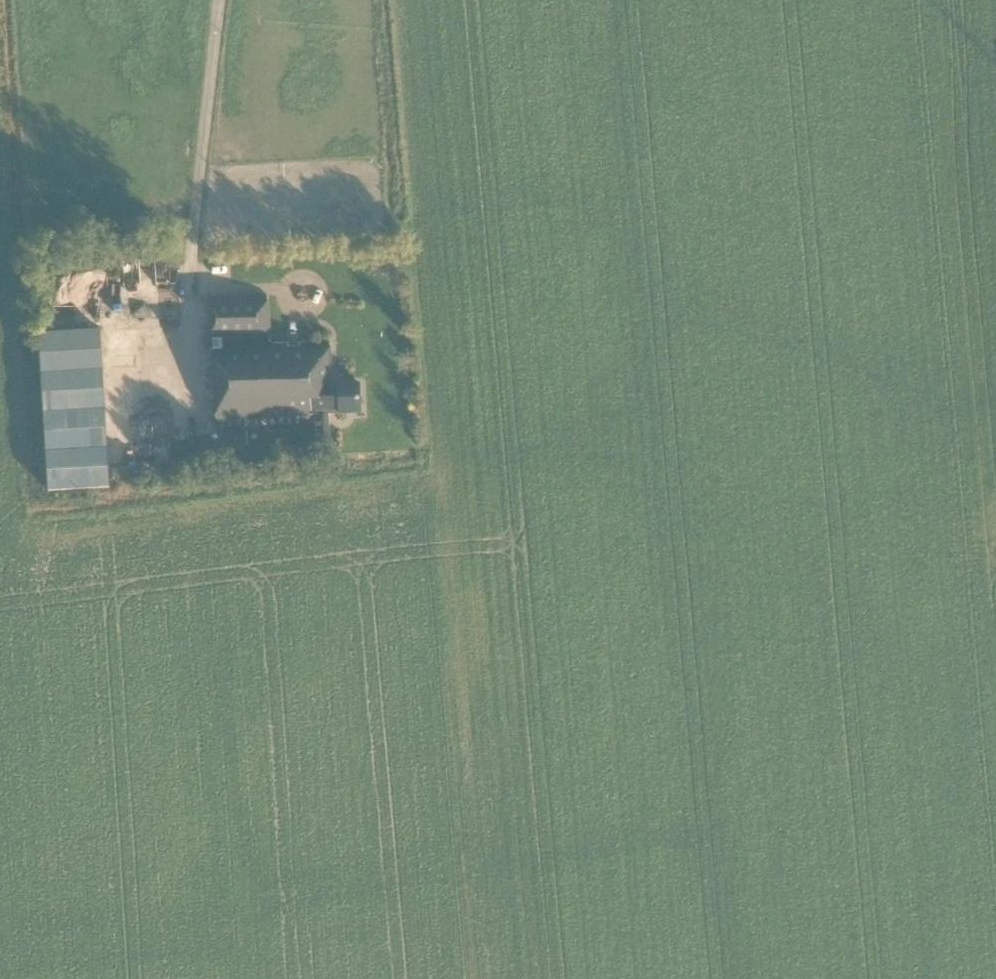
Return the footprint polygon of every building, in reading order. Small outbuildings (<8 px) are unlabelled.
[(342,412),(361,411),(361,384),(342,385),(342,386),(333,386),(332,342),(272,344),(268,296),(210,298),(217,427),(314,423),(314,413),(342,412)] [(102,328),(43,333),(51,490),(111,487),(102,328)]
